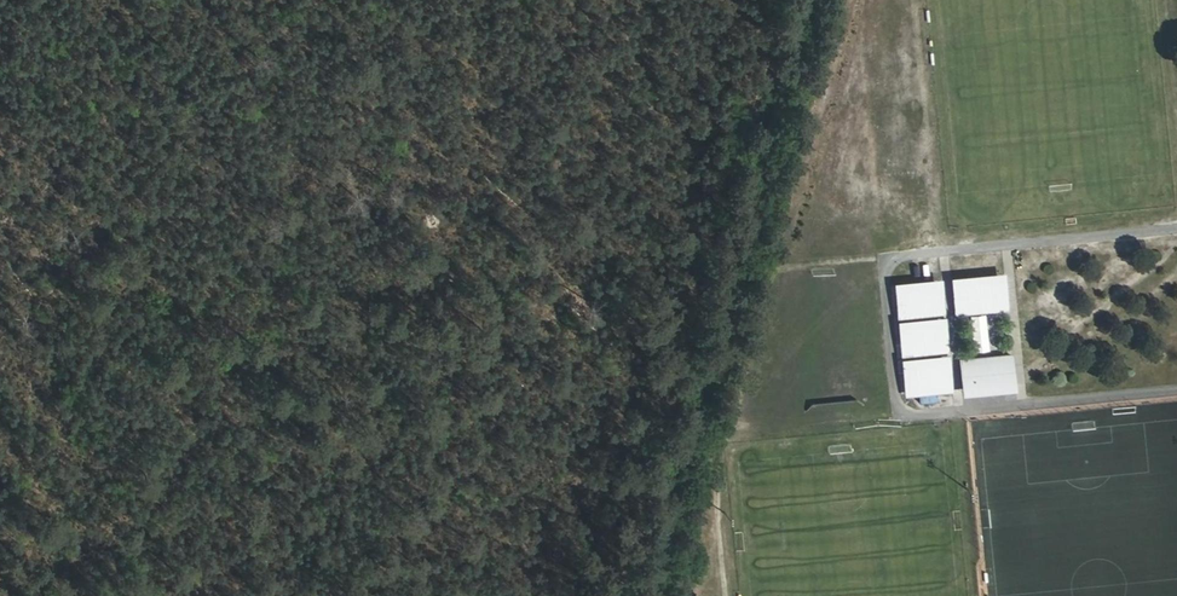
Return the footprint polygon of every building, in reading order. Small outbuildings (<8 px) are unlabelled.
[(1009,274),(954,279),(957,313),(1012,308),(1009,274)] [(945,280),(897,284),(907,397),(956,393),(945,280)] [(1016,353),(961,358),(964,392),(1019,387),(1016,353)]
